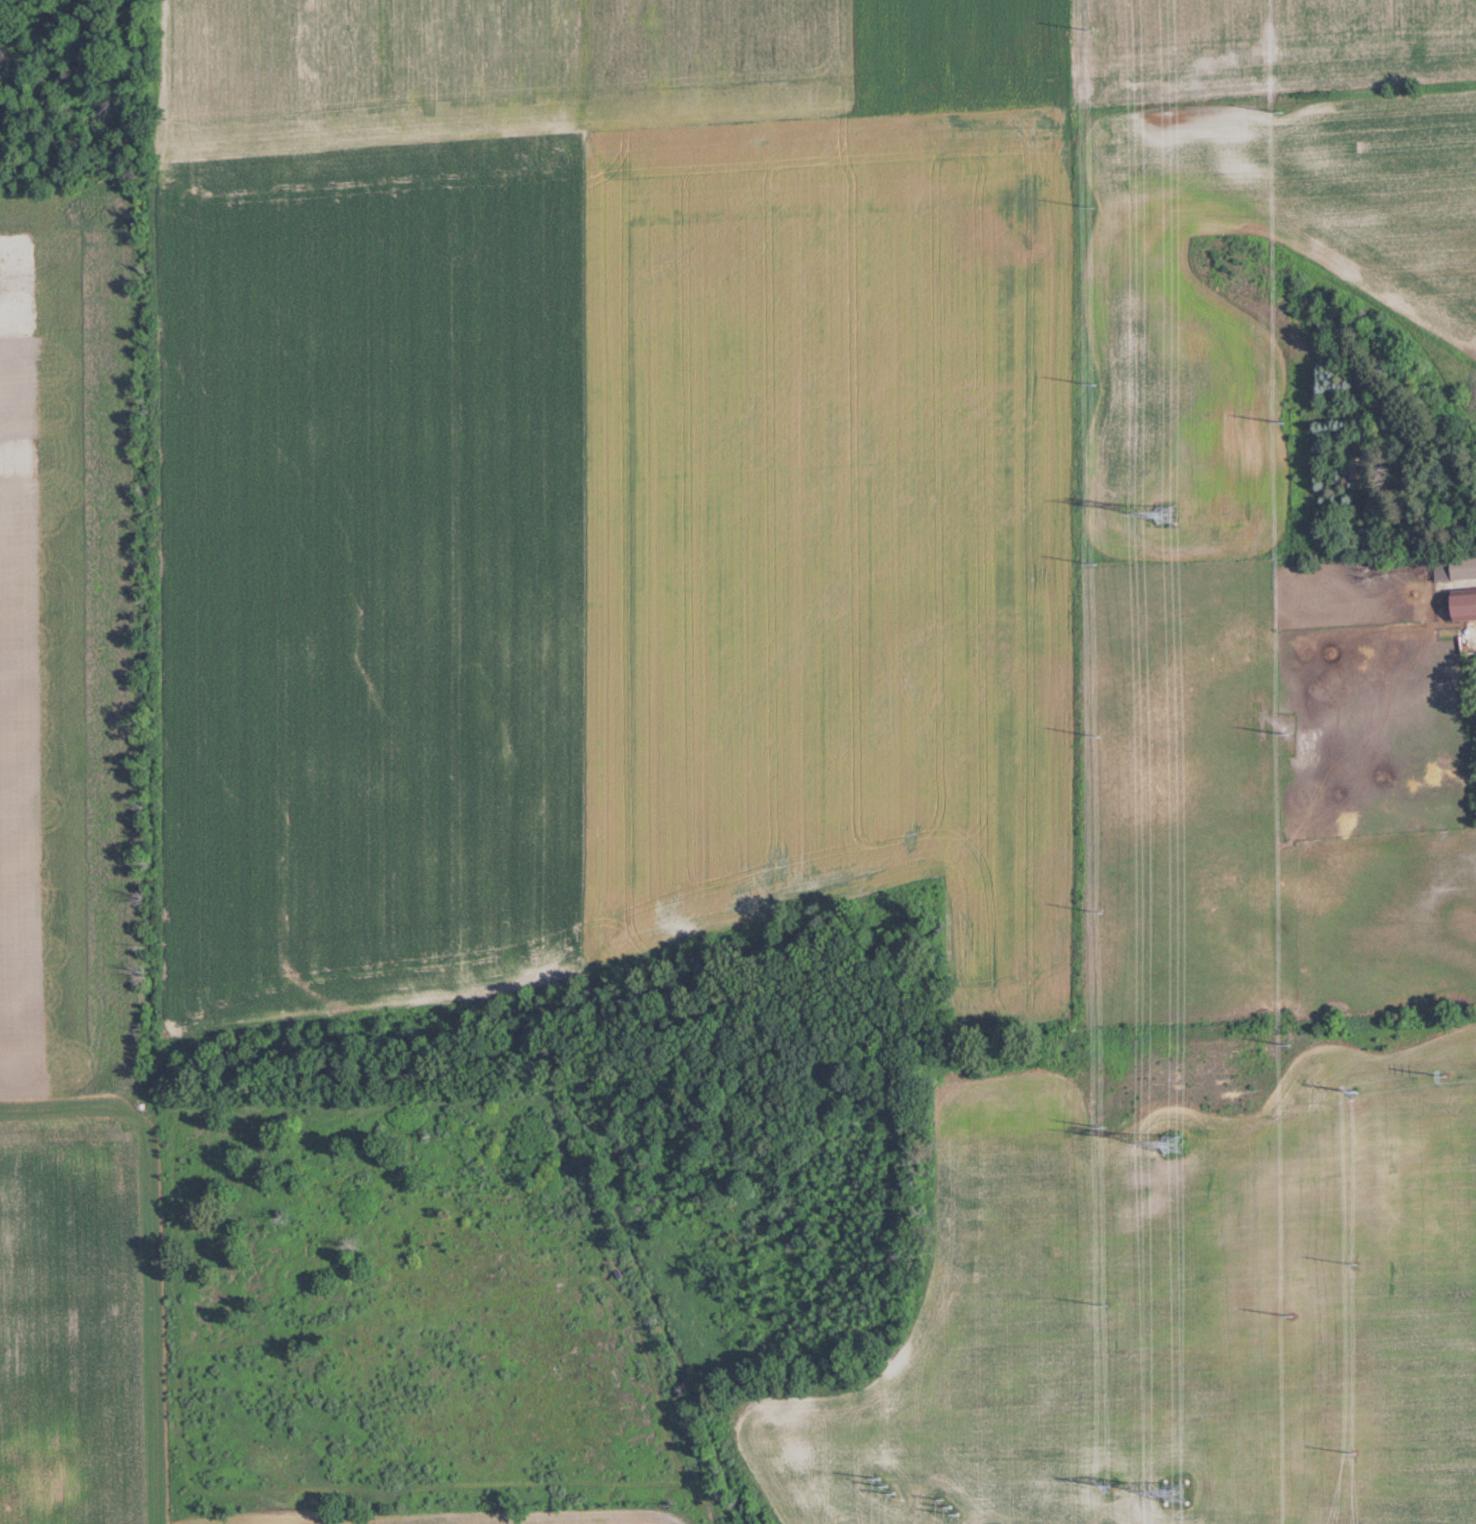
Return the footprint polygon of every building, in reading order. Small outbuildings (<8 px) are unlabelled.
[(1441,580),(1475,579),(1475,555),(1457,556),(1457,559),(1440,560),(1441,580)] [(1462,590),(1462,619),(1475,619),(1475,590),(1462,590)]
